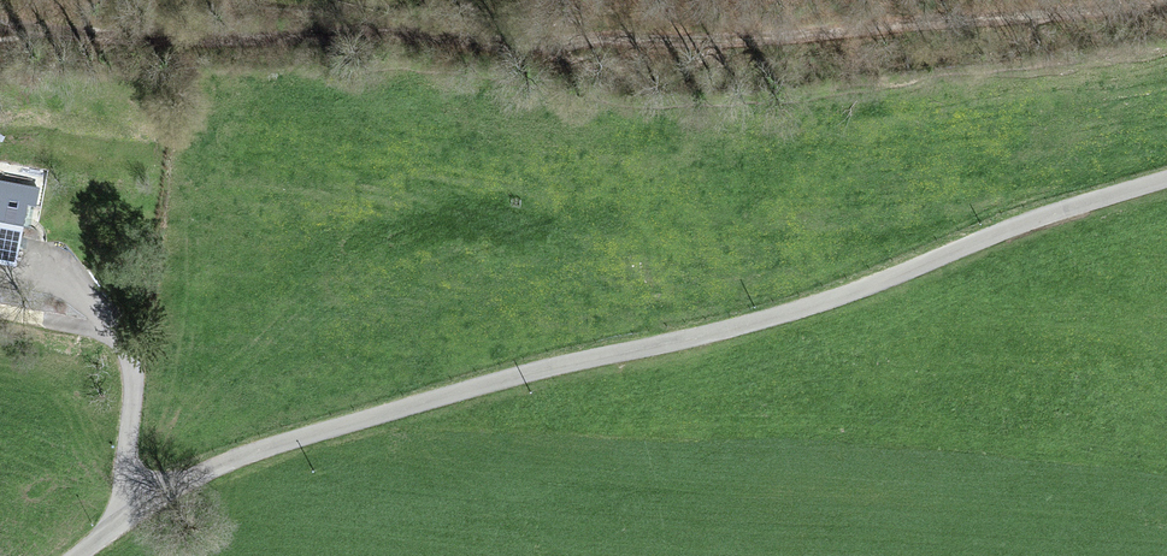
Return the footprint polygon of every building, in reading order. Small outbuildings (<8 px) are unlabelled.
[(16,266),(27,205),(36,206),(39,187),(0,180),(0,263),(16,266)]
